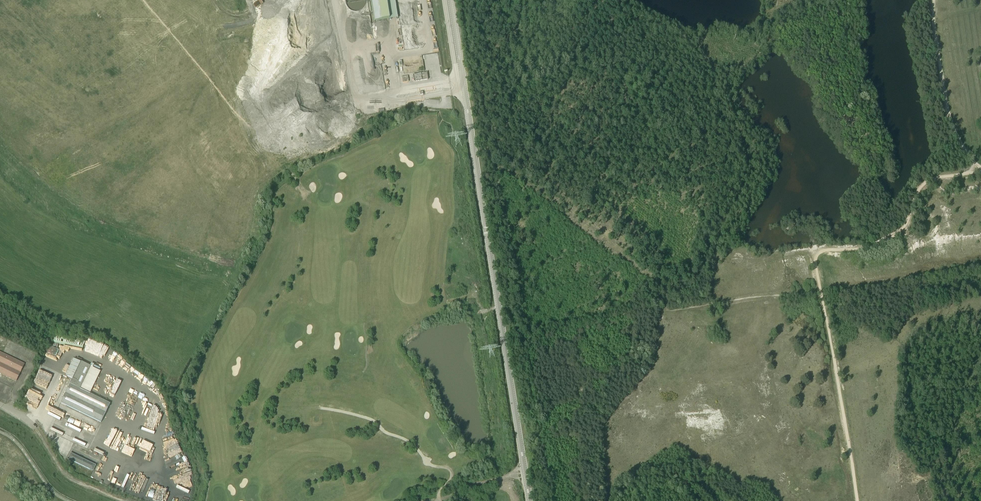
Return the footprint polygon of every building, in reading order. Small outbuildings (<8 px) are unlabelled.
[(365,0),(350,0),(350,1),(352,1),(352,8),(365,8),(365,0)] [(389,22),(397,20),(394,0),(386,0),(389,22)] [(413,75),(414,82),(428,80),(427,73),(413,75)] [(84,339),(55,333),(53,343),(83,349),(84,339)] [(16,381),(24,365),(0,353),(0,373),(16,381)] [(80,362),(63,398),(61,403),(101,423),(110,404),(90,394),(81,390),(91,368),(80,362)] [(44,368),(47,368),(47,375),(53,375),(53,365),(44,366),(44,368)] [(90,470),(93,464),(71,453),(68,459),(90,470)]
